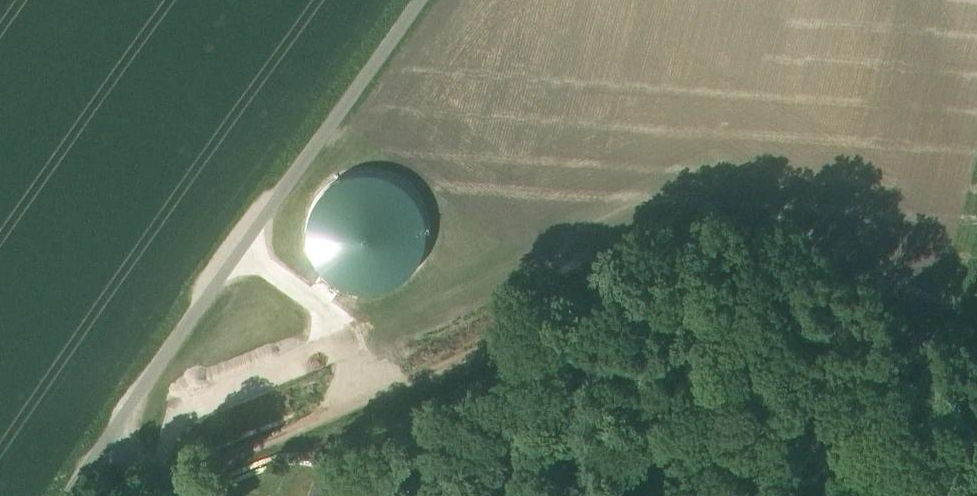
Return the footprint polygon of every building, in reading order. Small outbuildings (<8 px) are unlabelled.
[(314,483),(310,495),(357,495),(314,483)]
